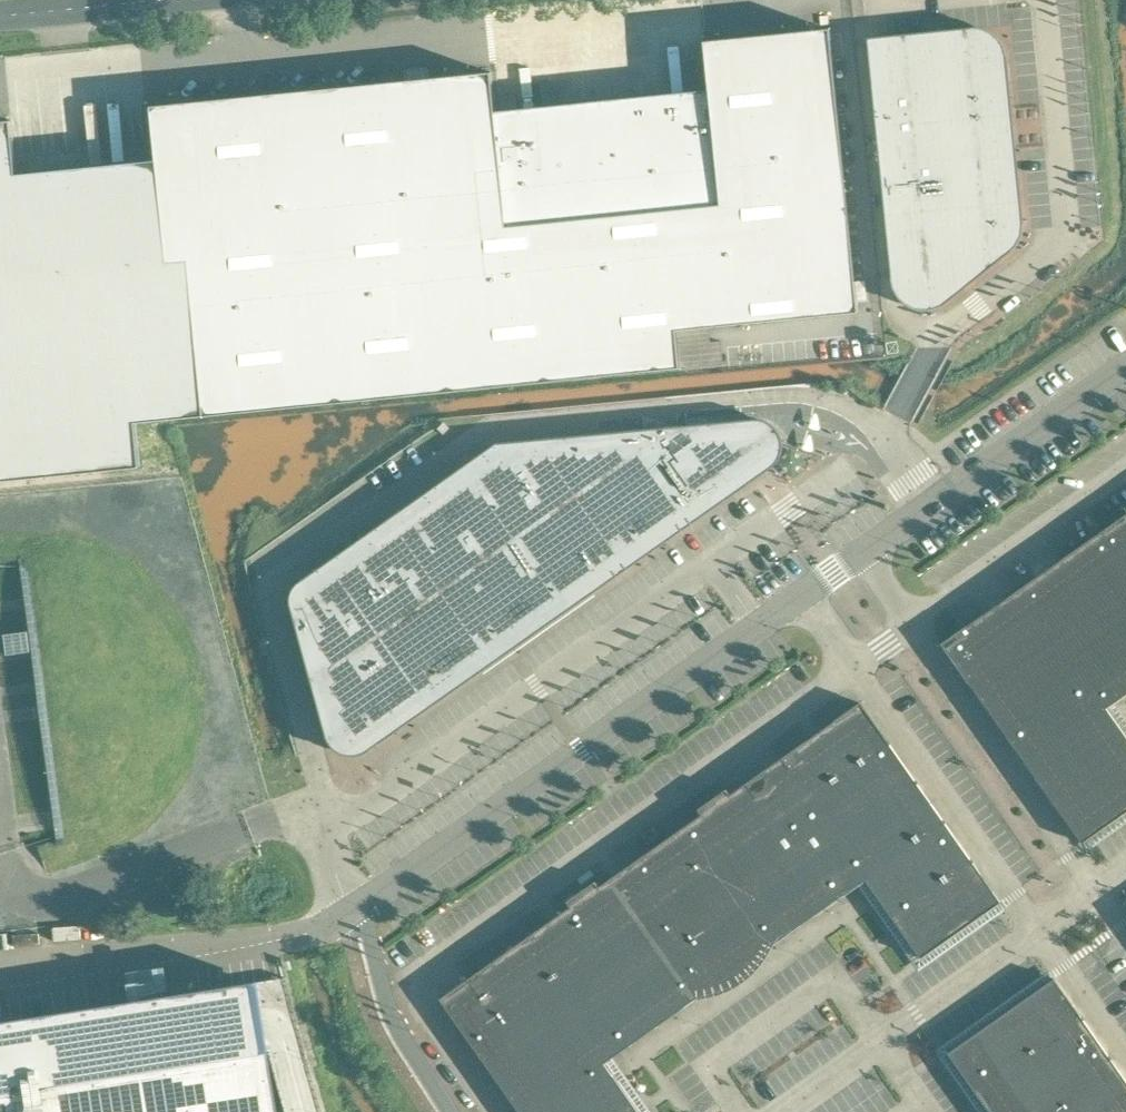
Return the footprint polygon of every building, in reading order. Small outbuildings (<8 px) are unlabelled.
[(963,28),(867,38),(891,277),(892,282),(893,287),(896,292),(899,297),(903,301),(907,304),(912,307),(917,309),(922,310),(928,310),(933,309),(938,307),(943,305),(1012,250),(1016,246),(1020,241),(1022,235),(1023,230),(1023,224),(1006,56),(1005,51),(1003,45),(1000,40),(997,36),(993,33),(988,30),(982,28),(977,27),(971,27),(963,28)] [(830,29),(704,41),(709,90),(495,111),(491,72),(151,106),(156,160),(116,164),(17,174),(12,120),(0,121),(0,481),(140,467),(136,422),(177,418),(204,416),(680,367),(676,330),(858,312),(830,29)] [(721,422),(645,429),(705,515),(773,467),(777,463),(779,459),(782,455),(783,450),(783,445),(783,440),(781,436),(779,431),(776,427),(772,424),(768,422),(763,420),(758,419),(753,419),(721,422)] [(705,515),(645,429),(496,443),(599,589),(705,515)] [(539,631),(599,589),(496,443),(436,485),(539,631)] [(480,673),(539,631),(436,485),(377,526),(475,666),(480,673)] [(1092,510),(1081,518),(1091,532),(1102,525),(1092,510)] [(942,643),(1073,829),(1095,833),(1125,811),(1125,735),(1106,707),(1125,694),(1125,514),(942,643)] [(421,714),(480,673),(475,666),(377,526),(318,568),(421,714)] [(370,750),(421,714),(318,568),(299,581),(300,581),(297,584),(294,587),(292,590),(291,594),(290,598),(290,602),(291,606),(326,734),(328,739),(330,743),(333,747),(337,750),(341,753),(346,755),(351,756),(356,756),(361,755),(365,753),(370,750)] [(38,643),(35,623),(13,626),(16,646),(38,643)] [(767,934),(774,943),(865,879),(921,957),(1000,901),(861,703),(730,794),(726,789),(698,809),(701,814),(599,886),(595,881),(567,901),(571,906),(440,998),(520,1111),(639,1111),(605,1063),(697,997),(690,988),(767,934)] [(661,834),(654,824),(641,834),(648,844),(661,834)] [(267,1041),(283,1101),(317,1091),(310,1068),(299,1025),(286,979),(286,977),(258,981),(257,979),(0,1020),(0,1111),(278,1111),(267,1041)] [(1054,978),(949,1052),(990,1111),(1125,1111),(1125,1080),(1054,978)]
